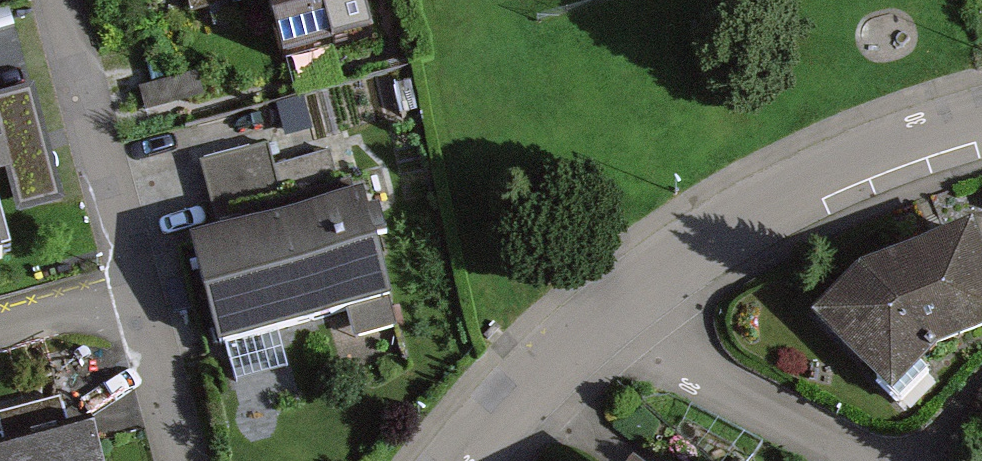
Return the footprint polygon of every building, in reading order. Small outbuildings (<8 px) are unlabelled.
[(373,25),(367,0),(270,0),(283,48),(373,25)] [(138,85),(145,108),(204,92),(198,70),(138,85)] [(0,94),(0,117),(24,205),(64,194),(34,85),(0,94)] [(274,169),(267,146),(202,165),(218,222),(284,203),(282,193),(336,178),(329,154),(274,169)] [(362,193),(192,238),(220,344),(347,311),(355,339),(398,328),(362,193)] [(11,252),(0,210),(0,255),(11,252)] [(938,351),(981,335),(981,247),(976,231),(861,271),(813,318),(896,402),(938,351)] [(0,442),(0,460),(104,460),(94,427),(69,434),(61,404),(0,420),(0,428),(4,441),(0,442)]
